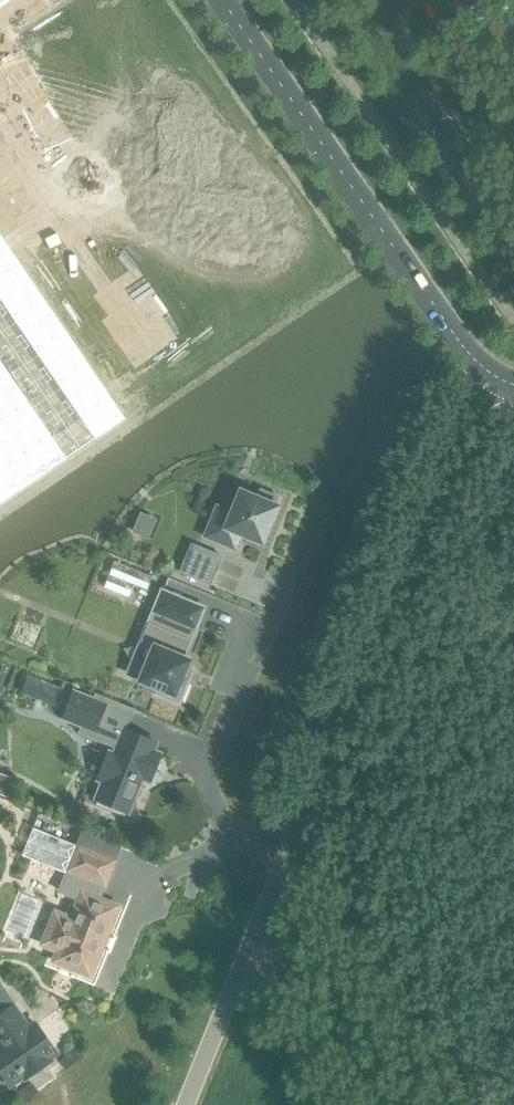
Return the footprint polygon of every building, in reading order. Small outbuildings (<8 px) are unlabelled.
[(257,498),(241,492),(232,514),(218,509),(207,536),(227,545),(233,531),(262,543),(278,507),(275,506),(278,497),(260,489),(257,498)] [(180,572),(210,585),(222,557),(192,544),(180,572)] [(114,562),(103,588),(129,598),(134,585),(147,590),(153,577),(114,562)] [(188,640),(193,628),(195,629),(204,608),(162,591),(154,612),(156,612),(151,625),(149,624),(141,642),(154,647),(139,682),(157,689),(155,694),(179,704),(188,681),(183,679),(191,660),(183,657),(190,641),(188,640)] [(28,675),(21,694),(58,708),(65,690),(28,675)] [(106,705),(74,692),(63,718),(83,726),(80,733),(117,748),(114,754),(109,752),(98,780),(103,782),(100,789),(133,803),(142,779),(150,782),(161,754),(154,751),(157,743),(124,730),(99,720),(106,705)] [(33,828),(22,855),(65,872),(76,845),(33,828)] [(103,946),(92,941),(96,931),(104,935),(104,936),(106,937),(119,907),(98,898),(115,861),(78,846),(61,891),(79,898),(71,918),(56,912),(42,945),(58,951),(54,961),(91,976),(103,946)] [(26,1078),(51,1061),(41,1047),(49,1042),(36,1024),(29,1029),(13,1006),(2,990),(0,991),(0,1041),(4,1046),(0,1049),(0,1071),(3,1074),(16,1065),(19,1069),(17,1070),(20,1075),(22,1073),(26,1078)]
